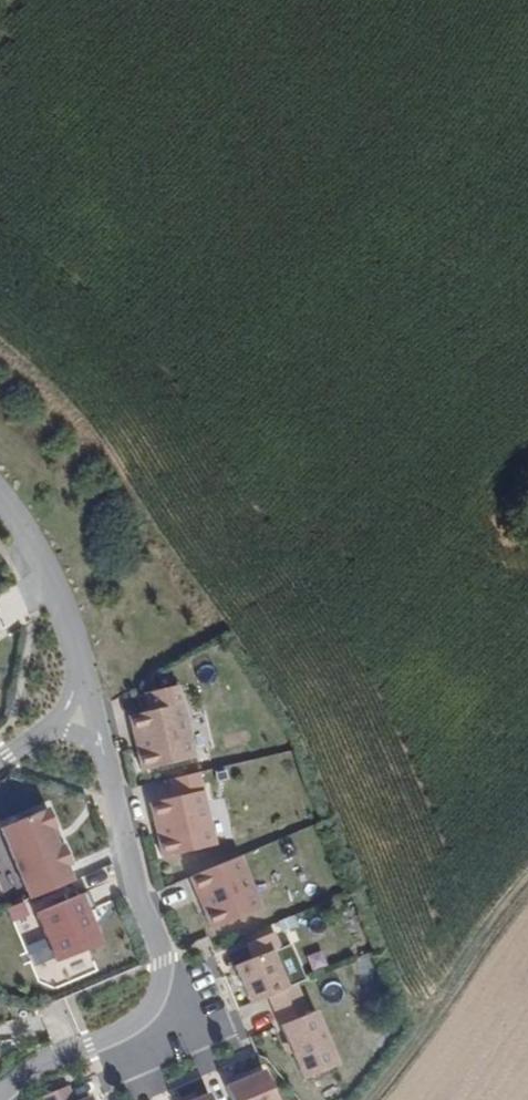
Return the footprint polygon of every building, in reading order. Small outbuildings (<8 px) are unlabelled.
[(131,722),(145,775),(195,762),(176,692),(150,699),(154,716),(131,722)] [(153,807),(165,860),(216,848),(199,777),(172,783),(176,801),(153,807)] [(56,810),(8,830),(37,900),(79,883),(73,867),(78,865),(56,810)] [(240,861),(192,881),(215,932),(262,911),(240,861)] [(43,915),(69,978),(113,960),(99,928),(107,925),(94,894),(43,915)] [(256,1006),(265,1003),(290,993),(276,958),(285,954),(280,941),(246,954),(252,967),(242,971),(256,1006)] [(290,993),(265,1003),(298,1084),(332,1071),(310,1018),(302,1021),(290,993)] [(262,1075),(226,1089),(230,1099),(274,1099),(262,1075)] [(45,1099),(46,1099),(78,1099),(74,1089),(45,1099)]
